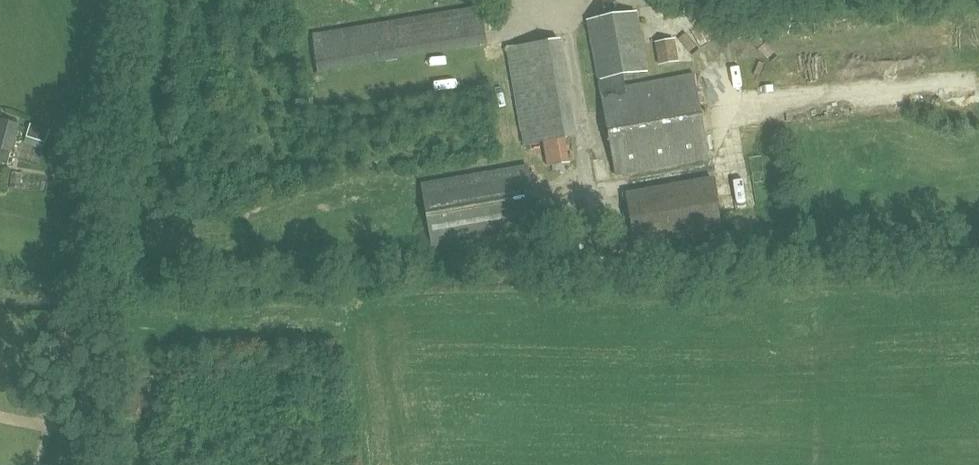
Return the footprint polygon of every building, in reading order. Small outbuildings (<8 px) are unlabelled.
[(709,158),(694,73),(625,86),(624,75),(647,71),(636,12),(589,20),(617,175),(709,158)] [(369,23),(324,27),(327,56),(414,48),(411,14),(368,18),(369,23)] [(657,42),(661,64),(678,60),(673,39),(657,42)] [(14,152),(20,124),(0,119),(0,148),(14,152)] [(50,128),(31,122),(25,143),(44,148),(50,128)] [(566,138),(544,142),(548,166),(571,162),(566,138)] [(422,183),(432,247),(541,228),(528,164),(422,183)] [(9,187),(21,189),(22,174),(12,172),(9,187)] [(627,193),(636,244),(722,229),(713,178),(627,193)]
